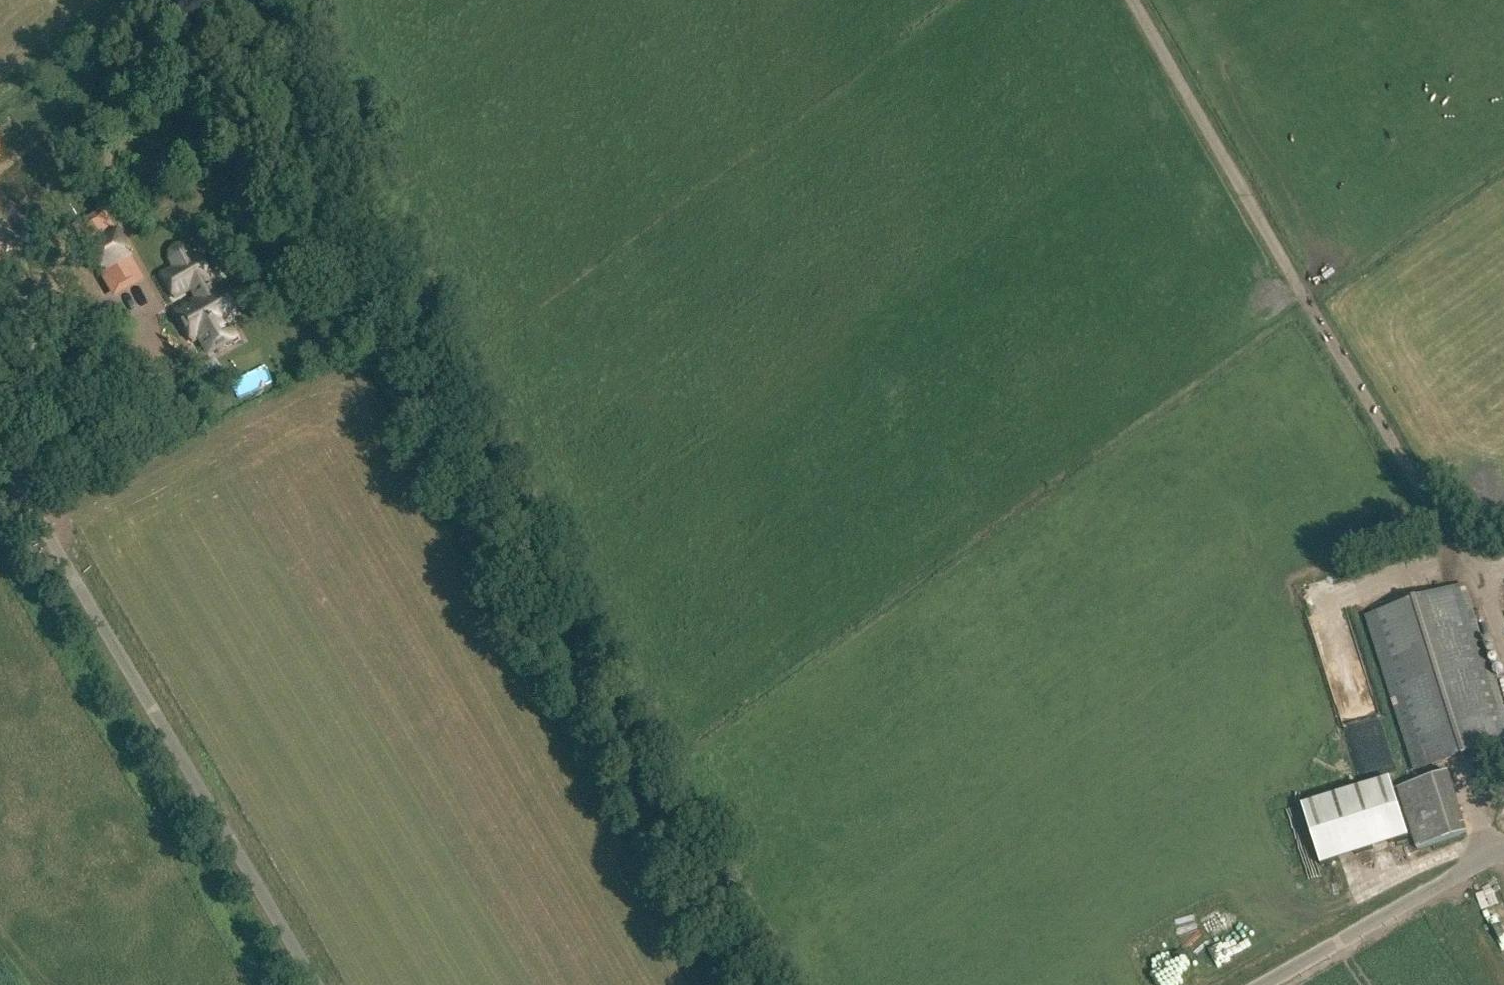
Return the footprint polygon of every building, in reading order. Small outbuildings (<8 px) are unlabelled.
[(101,215),(77,229),(89,250),(86,251),(100,276),(103,274),(127,260),(131,258),(117,234),(113,236),(101,215)] [(174,268),(161,276),(174,299),(192,289),(198,299),(175,312),(192,342),(198,338),(208,355),(221,347),(236,339),(226,322),(230,320),(227,314),(234,310),(220,286),(213,290),(207,280),(211,278),(198,255),(194,257),(189,249),(183,245),(175,247),(170,253),(170,260),(174,268)] [(1414,770),(1503,741),(1503,713),(1463,586),(1366,617),(1414,770)] [(1455,766),(1424,776),(1425,780),(1409,785),(1427,840),(1464,829),(1461,820),(1471,816),(1455,766)] [(1398,773),(1306,797),(1323,860),(1415,836),(1398,773)]
